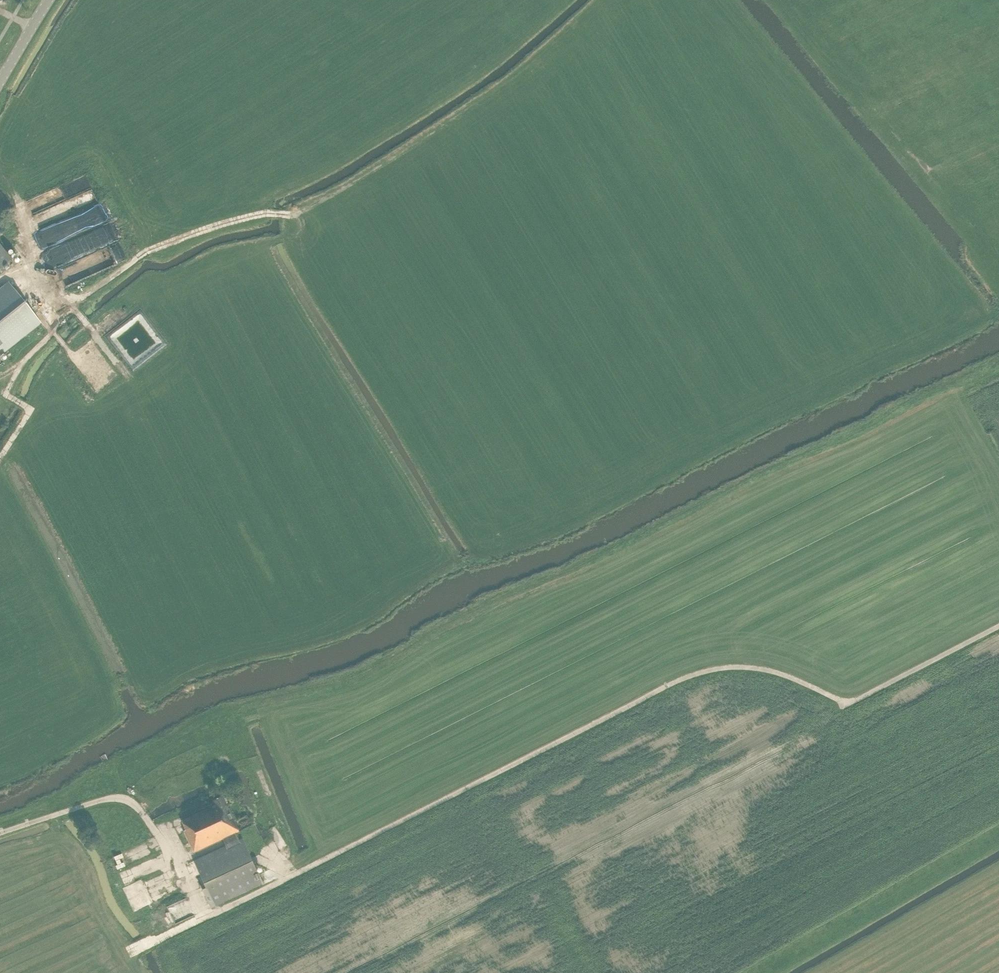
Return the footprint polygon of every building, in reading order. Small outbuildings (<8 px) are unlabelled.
[(45,237),(60,230),(56,222),(41,229),(45,237)] [(86,253),(95,273),(120,262),(117,255),(116,255),(110,243),(86,253)] [(10,258),(0,245),(0,266),(10,258)] [(41,322),(29,308),(9,283),(0,291),(0,355),(41,322)] [(214,806),(182,820),(186,830),(185,831),(194,852),(223,838),(226,845),(186,864),(190,874),(194,872),(198,870),(206,888),(202,890),(211,908),(263,883),(259,873),(243,838),(239,840),(236,833),(239,831),(223,796),(213,800),(216,806),(214,807),(214,806)]
